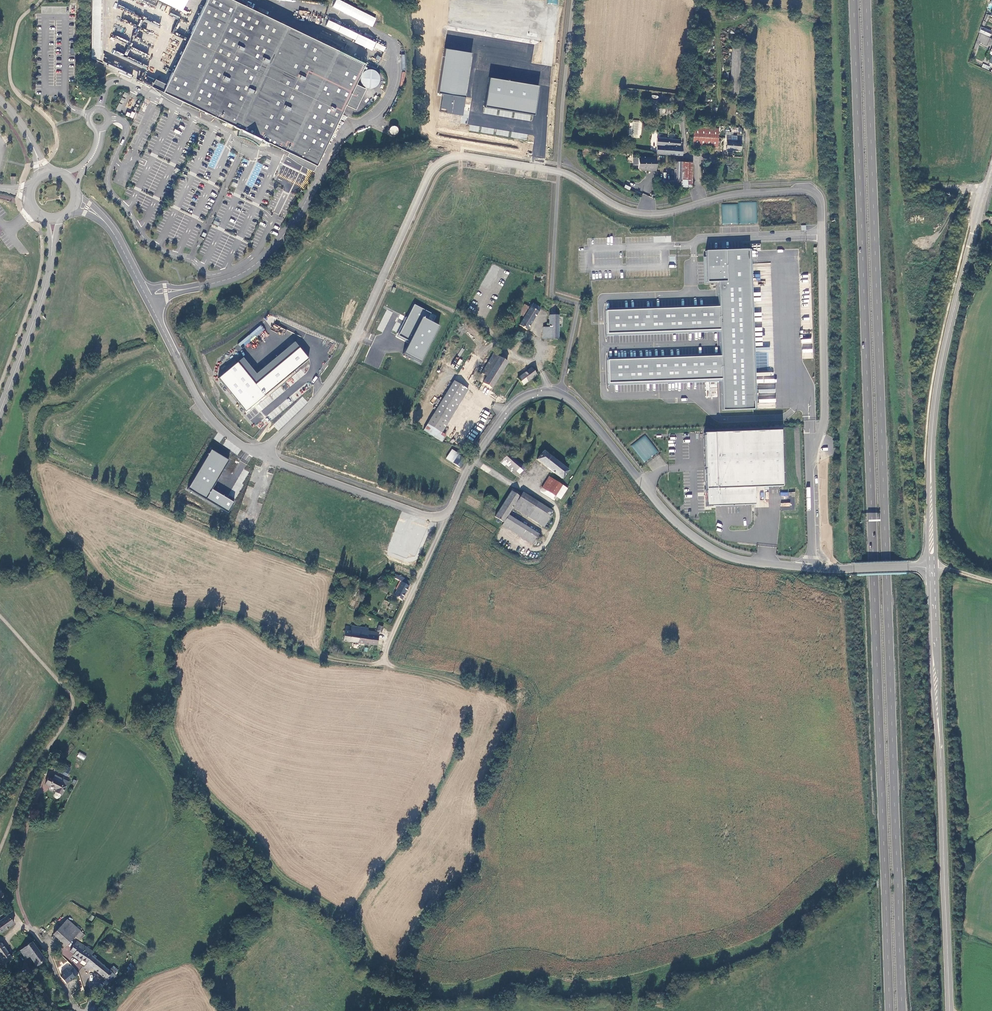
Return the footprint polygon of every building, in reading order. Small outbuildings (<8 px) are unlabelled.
[(91,57),(102,62),(103,0),(91,0),(91,57)] [(183,11),(188,0),(159,0),(183,11)] [(163,92),(208,113),(235,126),(235,127),(236,128),(237,128),(238,129),(239,129),(240,128),(239,132),(239,136),(242,136),(245,137),(249,139),(252,140),(255,143),(258,145),(260,142),(263,140),(264,141),(265,142),(266,142),(267,142),(268,142),(316,165),(345,104),(356,109),(366,88),(355,83),(365,63),(235,0),(206,0),(196,20),(163,92)] [(373,26),(377,17),(338,0),(336,0),(332,8),(373,26)] [(383,52),(386,46),(328,20),(325,27),(355,40),(354,43),(372,50),(373,48),(383,52)] [(982,27),(980,32),(980,33),(990,37),(991,32),(991,31),(982,27)] [(990,39),(979,34),(976,43),(979,44),(980,41),(987,45),(990,39)] [(446,49),(439,92),(466,97),(473,53),(446,49)] [(540,86),(492,78),(487,106),(536,114),(540,86)] [(482,118),(474,117),(472,128),(479,129),(485,130),(486,126),(494,127),(495,116),(482,114),(482,118)] [(719,123),(712,123),(712,127),(719,128),(718,137),(727,138),(728,135),(726,134),(726,125),(719,125),(719,123)] [(694,126),(693,145),(712,146),(717,147),(718,137),(719,128),(712,127),(694,126)] [(727,138),(727,149),(741,150),(742,141),(731,140),(731,135),(728,135),(727,138)] [(658,137),(657,153),(673,154),(674,144),(680,145),(681,140),(658,137)] [(218,143),(209,166),(215,169),(224,145),(218,143)] [(682,155),(683,146),(680,145),(674,144),(673,154),(682,155)] [(646,170),(651,170),(651,157),(638,158),(638,169),(646,169),(646,170)] [(670,186),(682,186),(683,162),(675,161),(675,181),(664,181),(664,183),(655,184),(656,194),(664,193),(663,186),(670,186)] [(257,162),(245,184),(252,187),(263,165),(257,162)] [(693,186),(693,162),(683,162),(682,186),(693,186)] [(722,224),(757,224),(757,203),(722,203),(722,224)] [(721,381),(722,410),(754,409),(749,252),(706,253),(706,283),(718,283),(719,306),(607,310),(608,335),(720,332),(722,355),(609,359),(609,383),(721,381)] [(519,325),(520,326),(526,330),(527,331),(542,308),(533,303),(530,308),(524,317),(519,325)] [(518,314),(524,317),(530,308),(524,304),(518,314)] [(398,335),(411,341),(405,354),(421,362),(440,326),(428,320),(431,314),(414,305),(398,335)] [(549,339),(558,340),(558,339),(558,329),(559,323),(559,319),(559,315),(549,315),(549,327),(549,339)] [(261,325),(238,344),(242,348),(265,329),(261,325)] [(526,330),(520,326),(516,332),(523,337),(526,330)] [(240,363),(221,379),(247,410),(309,359),(298,346),(256,382),(240,363)] [(482,383),(483,384),(500,394),(508,399),(519,381),(523,386),(537,375),(531,367),(524,373),(494,354),(482,373),(487,376),(482,383)] [(478,380),(482,383),(487,376),(482,373),(478,380)] [(454,381),(428,424),(439,431),(466,388),(454,381)] [(500,394),(483,384),(479,390),(496,400),(500,394)] [(781,430),(715,432),(717,490),(710,490),(711,506),(757,506),(756,490),(782,490),(781,430)] [(645,462),(658,451),(645,435),(631,446),(645,462)] [(229,460),(212,450),(189,489),(206,499),(211,490),(229,460)] [(453,463),(459,455),(459,454),(453,450),(446,459),(453,464),(453,463)] [(569,471),(543,451),(537,459),(562,479),(569,471)] [(509,453),(501,462),(517,476),(525,468),(509,453)] [(461,468),(466,460),(459,455),(453,463),(461,468)] [(567,489),(550,477),(542,488),(560,500),(567,489)] [(211,490),(206,499),(228,513),(234,503),(211,490)] [(495,517),(503,523),(509,514),(513,508),(517,502),(520,497),(519,496),(511,491),(495,517)] [(554,512),(522,492),(519,496),(520,497),(517,502),(548,521),(554,512)] [(544,528),(548,521),(517,502),(513,508),(544,528)] [(503,523),(501,527),(533,547),(541,535),(509,514),(503,523)] [(383,580),(391,572),(388,571),(381,577),(383,580)] [(411,582),(401,576),(399,580),(402,582),(395,595),(402,600),(411,582)] [(343,641),(377,646),(379,633),(369,631),(370,628),(352,626),(351,632),(344,631),(343,641)] [(79,752),(77,757),(84,760),(86,755),(79,752)] [(45,785),(55,789),(54,792),(55,792),(60,795),(61,795),(68,782),(61,778),(59,782),(53,779),(48,777),(45,785)] [(13,924),(6,915),(3,918),(0,915),(0,934),(13,924)] [(76,927),(67,919),(61,925),(70,932),(76,927)] [(70,932),(61,925),(53,934),(65,945),(74,936),(80,930),(76,927),(70,932)] [(77,939),(83,933),(80,930),(74,936),(77,939)] [(32,941),(23,948),(29,956),(36,966),(45,960),(32,941)] [(70,951),(74,953),(73,954),(80,959),(86,962),(91,955),(93,951),(77,941),(70,951)] [(0,942),(0,967),(12,959),(0,942)] [(29,956),(23,948),(19,951),(25,959),(29,956)] [(86,962),(91,967),(109,983),(115,976),(114,974),(116,972),(111,967),(109,970),(91,955),(86,962)] [(133,969),(135,967),(132,964),(130,966),(131,968),(126,972),(128,974),(134,969),(133,969)] [(66,983),(74,977),(71,973),(68,970),(63,975),(61,977),(66,983)]
